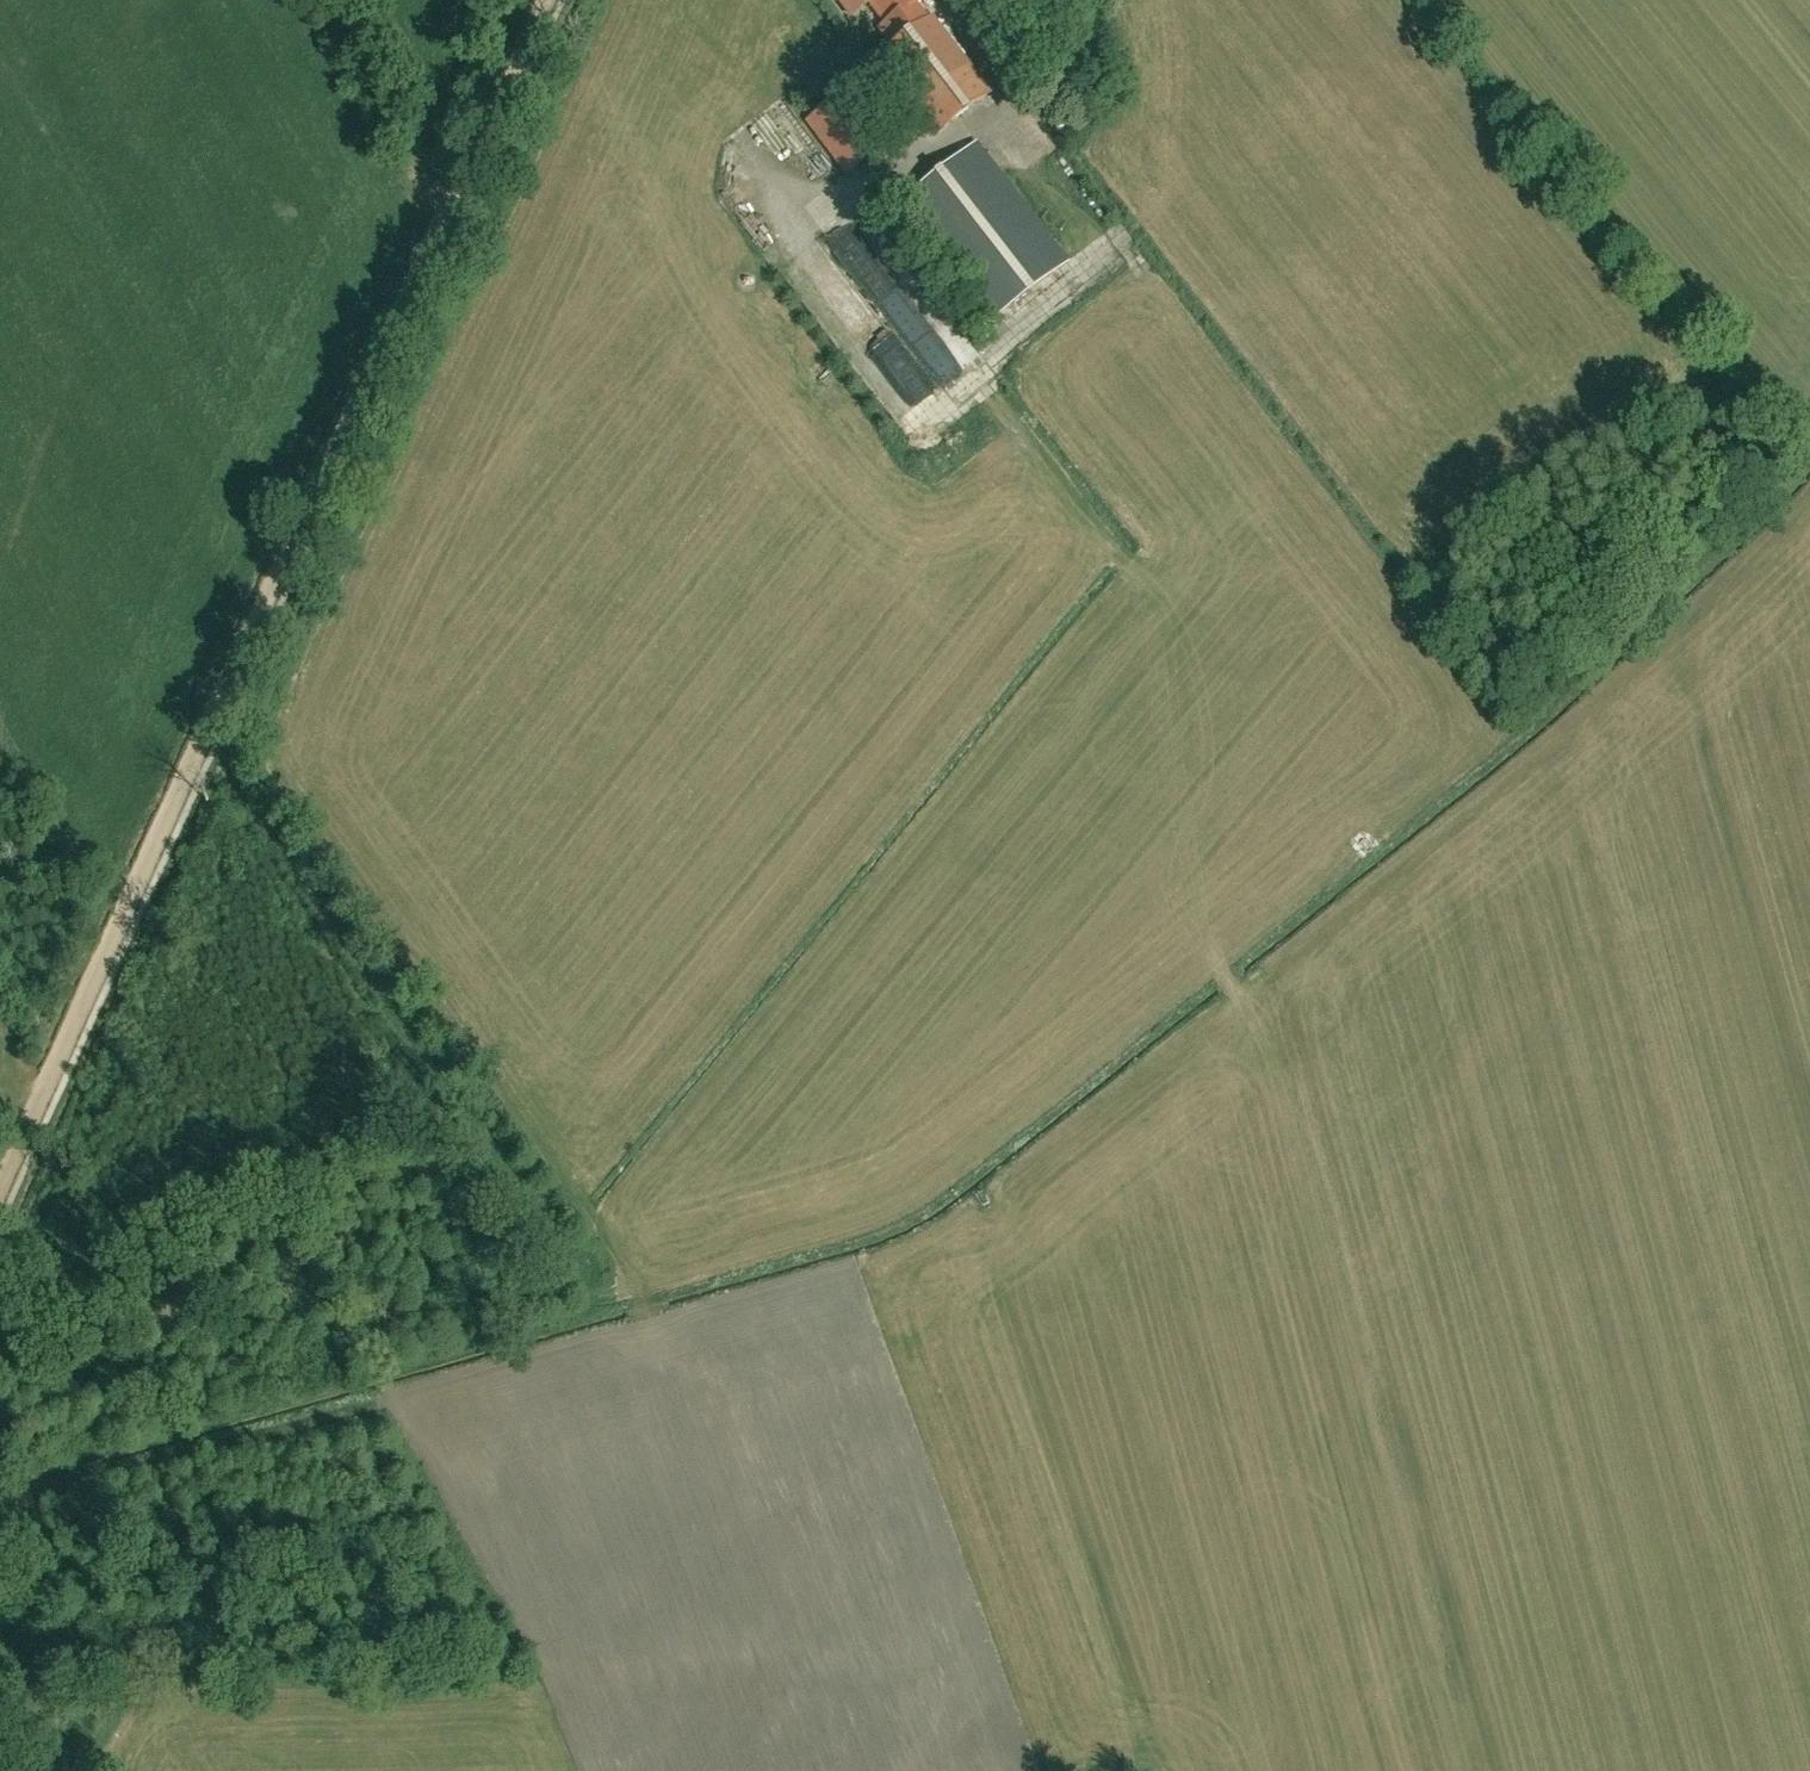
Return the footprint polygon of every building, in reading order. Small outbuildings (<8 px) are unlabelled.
[(989,94),(932,18),(928,21),(915,4),(921,0),(839,0),(851,16),(870,2),(886,24),(880,29),(894,47),(878,59),(936,135),(989,94)] [(858,81),(805,121),(844,176),(898,135),(858,81)] [(976,144),(899,204),(990,321),(1067,261),(976,144)] [(967,364),(897,285),(876,304),(946,383),(967,364)]
